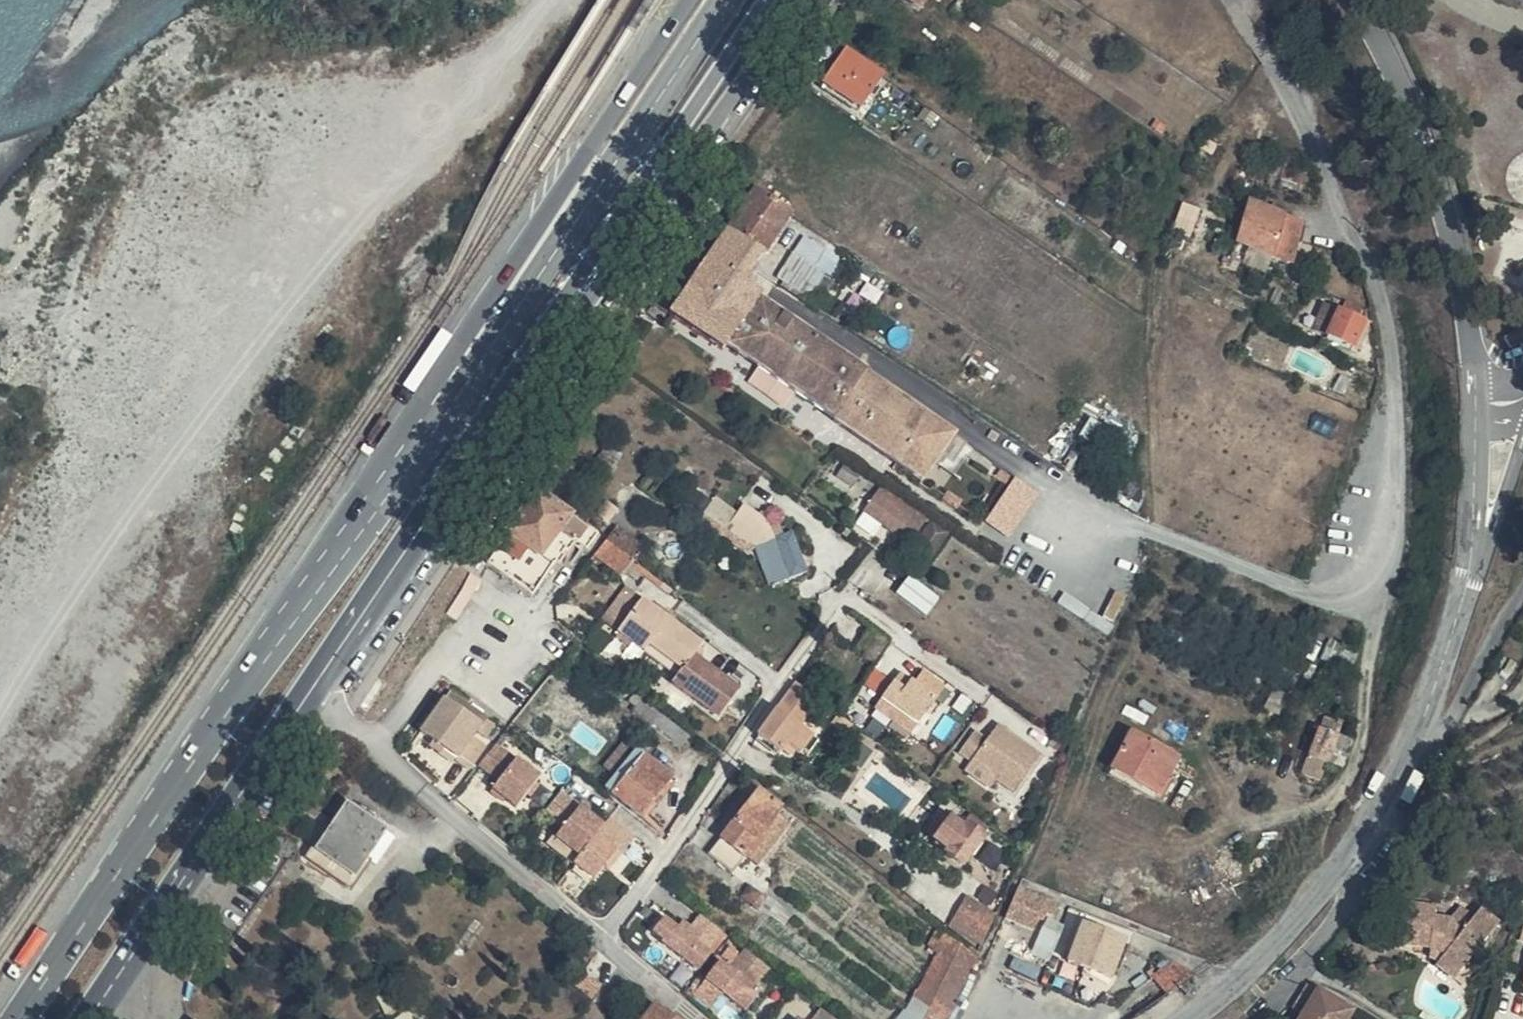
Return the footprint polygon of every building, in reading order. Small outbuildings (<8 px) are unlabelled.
[(920,15),(931,0),(898,0),(920,15)] [(846,50),(821,86),(860,112),(884,76),(846,50)] [(857,362),(765,304),(756,297),(758,293),(741,284),(788,218),(745,191),(693,267),(663,309),(714,343),(718,337),(828,408),(826,416),(919,473),(935,450),(950,427),(951,426),(855,369),(857,362)] [(1279,207),(1263,199),(1246,233),(1280,249),(1281,247),(1301,257),(1309,241),(1315,243),(1323,226),(1279,207)] [(807,239),(780,280),(813,301),(817,297),(822,300),(834,279),(822,270),(832,254),(807,238),(807,239)] [(635,290),(658,308),(659,307),(689,264),(662,244),(635,290)] [(693,267),(689,264),(659,307),(663,309),(693,267)] [(1341,303),(1344,295),(1330,290),(1315,320),(1330,328),(1341,303)] [(1365,304),(1344,295),(1341,303),(1363,312),(1365,304)] [(1363,312),(1341,303),(1330,328),(1354,338),(1363,312)] [(1507,335),(1510,351),(1522,349),(1522,334),(1507,335)] [(968,439),(950,427),(935,450),(953,461),(968,439)] [(1084,433),(1069,459),(1142,501),(1149,490),(1144,470),(1084,433)] [(476,514),(499,531),(532,483),(510,467),(476,514)] [(581,515),(534,479),(532,483),(499,531),(480,559),(525,591),(569,530),(578,535),(586,525),(578,519),(581,515)] [(879,512),(896,524),(909,507),(878,485),(866,503),(879,512)] [(737,511),(713,495),(695,521),(750,558),(755,550),(769,588),(808,573),(792,532),(783,536),(778,522),(762,511),(760,514),(743,502),(737,511)] [(879,512),(866,503),(861,511),(873,520),(879,512)] [(909,507),(896,524),(907,531),(921,514),(909,507)] [(608,513),(585,543),(612,564),(635,535),(608,513)] [(936,525),(921,514),(907,531),(923,543),(936,525)] [(525,591),(480,559),(474,568),(519,599),(525,591)] [(519,599),(474,568),(469,575),(513,608),(519,599)] [(941,589),(911,570),(896,589),(926,610),(941,589)] [(616,626),(639,593),(625,584),(601,614),(616,626)] [(699,635),(641,592),(639,593),(616,626),(615,627),(633,640),(640,645),(645,638),(679,663),(674,670),(668,678),(718,713),(738,684),(689,649),(699,635)] [(640,645),(674,670),(679,663),(645,638),(640,645)] [(633,640),(628,648),(634,653),(640,645),(633,640)] [(634,653),(628,648),(615,665),(622,670),(634,653)] [(879,697),(916,722),(943,680),(918,664),(909,677),(900,688),(888,681),(879,697)] [(900,688),(909,677),(896,668),(888,681),(900,688)] [(450,687),(443,697),(460,709),(467,700),(450,687)] [(791,691),(790,690),(754,742),(782,758),(788,750),(807,762),(820,743),(795,726),(809,703),(791,691)] [(460,709),(443,697),(421,727),(464,760),(481,736),(473,731),(486,714),(467,700),(460,709)] [(909,733),(916,722),(879,697),(872,708),(909,733)] [(636,716),(644,707),(631,698),(625,708),(636,716)] [(862,726),(842,713),(840,712),(830,722),(854,738),(862,726)] [(1039,752),(996,722),(983,737),(971,729),(956,749),(971,759),(974,757),(998,772),(996,777),(1013,789),(1039,752)] [(1331,726),(1326,735),(1341,742),(1344,732),(1331,726)] [(1175,753),(1128,728),(1105,766),(1153,792),(1175,753)] [(1341,742),(1326,735),(1315,763),(1329,769),(1341,742)] [(622,764),(635,746),(621,736),(607,755),(614,760),(622,764)] [(490,739),(473,761),(493,778),(487,786),(512,803),(535,770),(490,739)] [(667,768),(635,746),(622,764),(614,760),(601,779),(640,805),(667,768)] [(998,772),(974,757),(971,759),(965,768),(991,786),(996,777),(998,772)] [(1329,769),(1315,763),(1309,776),(1322,782),(1329,769)] [(549,817),(565,794),(553,786),(537,806),(549,817)] [(777,802),(757,788),(711,852),(725,862),(732,853),(739,857),(742,852),(774,808),(777,802)] [(318,801),(288,846),(299,855),(305,849),(342,873),(372,831),(380,835),(389,823),(340,790),(327,806),(318,801)] [(565,794),(549,817),(555,823),(548,831),(571,850),(564,859),(583,875),(611,841),(592,826),(596,821),(565,794)] [(961,813),(984,829),(990,821),(963,801),(958,807),(947,800),(932,821),(946,831),(961,813)] [(785,815),(774,808),(742,852),(753,859),(785,815)] [(628,828),(603,811),(596,821),(592,826),(611,841),(615,844),(628,828)] [(965,857),(984,829),(961,813),(946,831),(953,836),(948,846),(965,857)] [(732,853),(725,862),(732,867),(739,857),(732,853)] [(1067,888),(1026,874),(1015,909),(1040,918),(1048,897),(1063,902),(1067,888)] [(762,902),(768,893),(752,881),(743,894),(757,906),(762,902)] [(1496,892),(1509,896),(1512,886),(1499,882),(1496,892)] [(959,911),(990,932),(1000,905),(974,887),(959,911)] [(791,910),(768,893),(762,902),(786,918),(791,910)] [(1402,939),(1437,941),(1439,913),(1440,903),(1404,900),(1402,939)] [(1439,913),(1437,941),(1443,941),(1451,948),(1444,959),(1464,973),(1478,953),(1503,915),(1484,902),(1478,910),(1469,922),(1456,915),(1439,913)] [(1469,922),(1478,910),(1464,902),(1456,915),(1469,922)] [(714,924),(696,911),(681,933),(659,918),(654,924),(695,953),(714,924)] [(1053,953),(1068,959),(1083,916),(1069,912),(1065,924),(1046,917),(1033,957),(1050,963),(1053,953)] [(1128,928),(1086,917),(1075,955),(1115,965),(1128,928)] [(695,953),(654,924),(648,932),(662,943),(658,948),(685,966),(695,953)] [(986,945),(970,935),(947,987),(933,1018),(956,1018),(980,961),(986,945)] [(750,984),(767,962),(737,940),(720,963),(712,957),(708,962),(753,995),(758,990),(750,984)] [(1478,953),(1465,973),(1472,978),(1486,958),(1478,953)] [(1183,969),(1158,959),(1142,969),(1153,987),(1183,969)] [(743,1010),(753,995),(708,962),(697,978),(743,1010)] [(898,1014),(905,1018),(913,1018),(929,978),(918,973),(898,1014)] [(947,987),(929,978),(913,1018),(933,1018),(947,987)] [(1298,1018),(1346,1018),(1350,1012),(1313,991),(1298,1018)] [(820,1000),(807,1018),(846,1018),(820,1000)] [(649,1013),(644,1018),(670,1018),(655,1006),(649,1013)]
